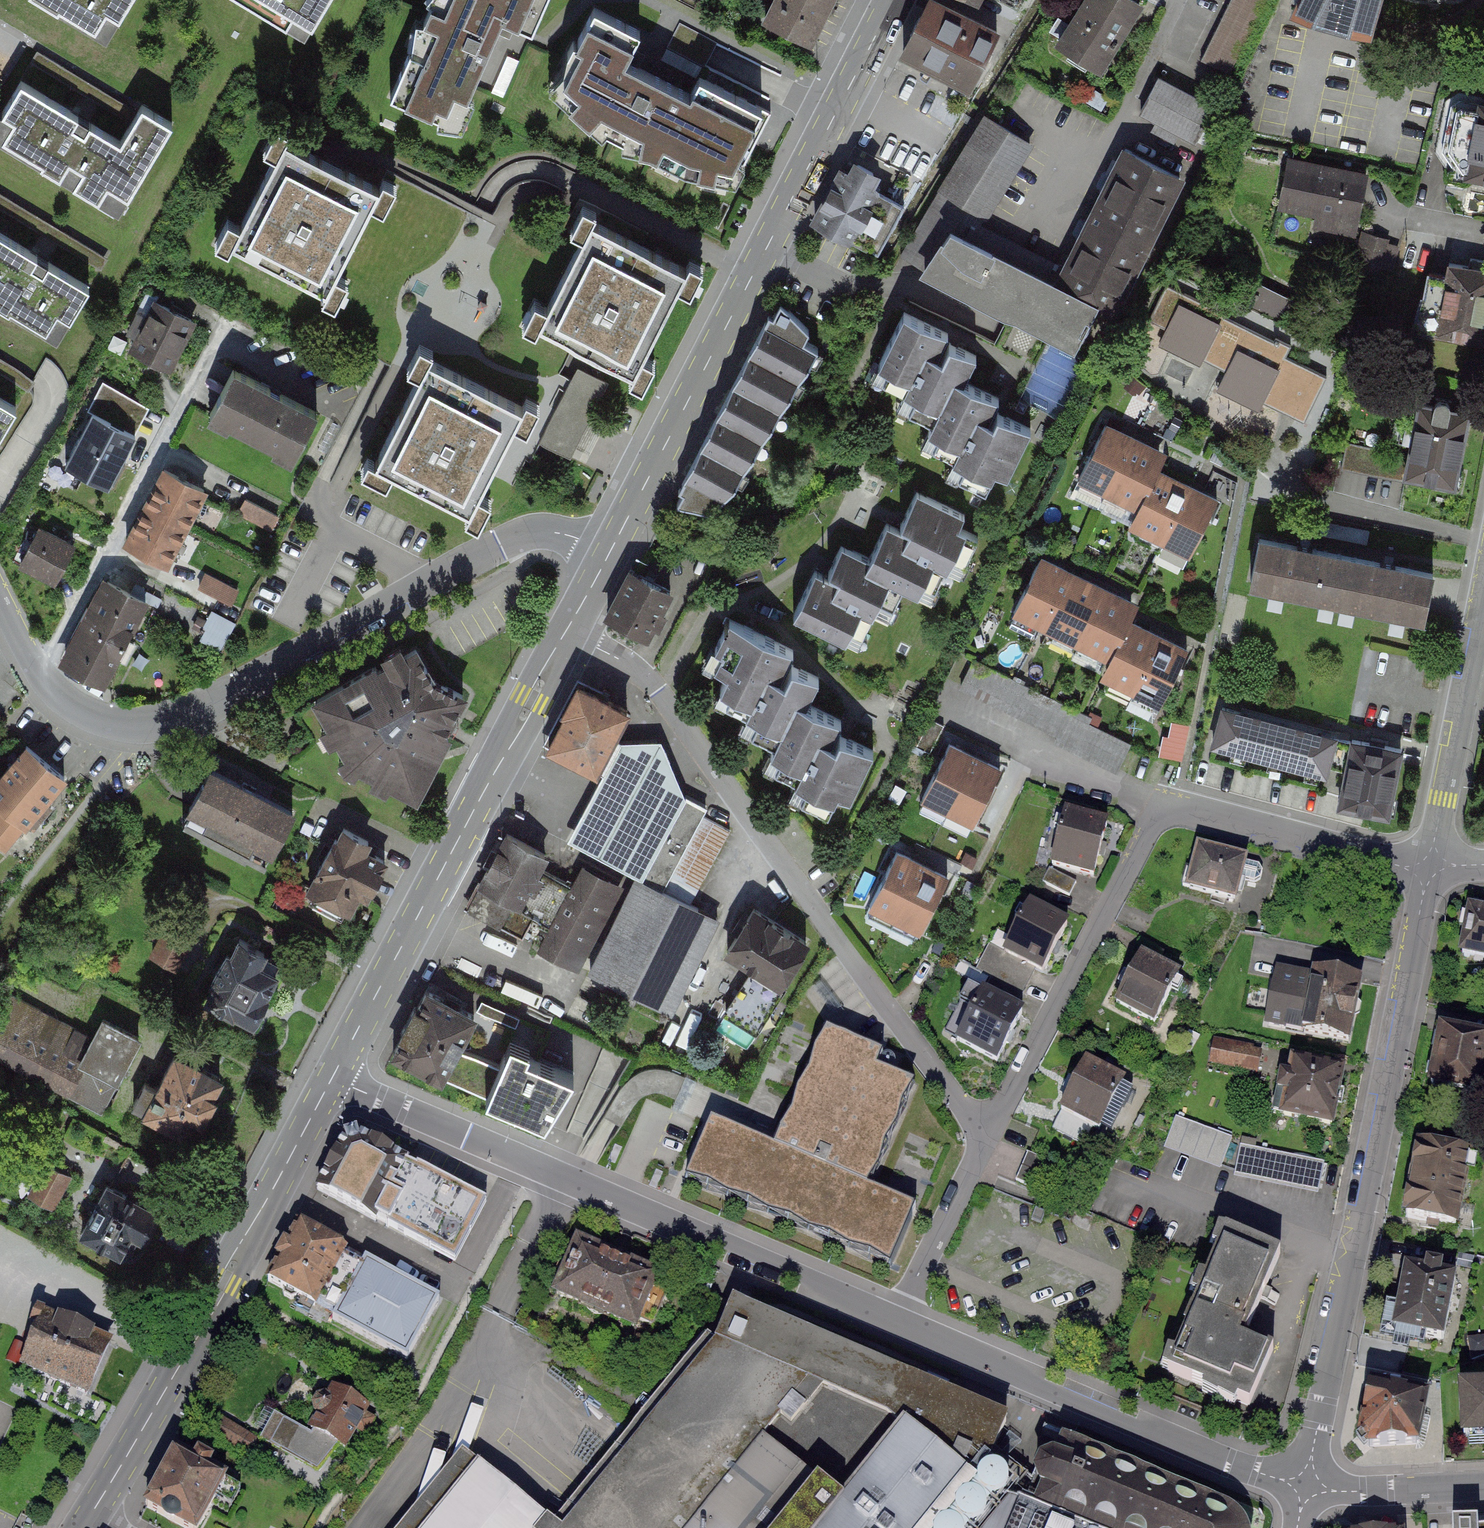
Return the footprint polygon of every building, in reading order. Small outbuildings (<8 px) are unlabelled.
[(116,46),(142,0),(35,0),(116,46)] [(316,50),(344,0),(228,0),(316,50)] [(459,142),(509,33),(533,44),(553,0),(443,0),(392,112),(459,142)] [(771,101),(700,64),(689,86),(625,50),(639,21),(595,0),(554,84),(585,125),(623,145),(661,151),(686,170),(733,182),(771,101)] [(840,0),(776,0),(763,27),(814,53),(840,0)] [(926,0),(918,0),(889,59),(970,100),(1001,38),(926,0)] [(982,10),(987,0),(963,0),(982,10)] [(1148,6),(1136,0),(1085,0),(1057,52),(1108,80),(1148,6)] [(1269,0),(1227,0),(1201,55),(1237,71),(1269,0)] [(1293,10),(1368,31),(1372,20),(1377,0),(1298,0),(1293,10)] [(1214,108),(1157,79),(1137,117),(1193,147),(1214,108)] [(0,119),(0,152),(117,223),(175,129),(144,110),(121,148),(75,120),(20,87),(0,119)] [(1481,103),(1482,96),(1458,91),(1444,100),(1434,151),(1446,168),(1444,176),(1447,180),(1463,184),(1467,181),(1468,174),(1483,178),(1483,104),(1481,103)] [(1028,143),(985,116),(940,188),(901,253),(925,269),(950,229),(964,204),(985,216),(1028,143)] [(383,197),(285,148),(228,259),(325,309),(383,197)] [(1111,311),(1179,178),(1125,151),(1057,284),(1092,302),(1111,311)] [(1369,176),(1291,159),(1279,210),(1357,227),(1369,176)] [(913,199),(848,163),(812,229),(878,265),(913,199)] [(19,224),(0,213),(0,256),(19,224)] [(19,224),(0,256),(0,293),(77,339),(112,280),(61,249),(19,224)] [(630,370),(679,272),(582,224),(533,322),(630,370)] [(1365,227),(1354,260),(1391,271),(1401,239),(1365,227)] [(1057,284),(950,229),(925,269),(1072,343),(1092,302),(1057,284)] [(1449,263),(1447,275),(1429,272),(1412,327),(1483,341),(1483,342),(1483,270),(1449,263)] [(1221,378),(1215,389),(1298,429),(1323,379),(1241,339),(1248,325),(1176,291),(1150,344),(1221,378)] [(173,371),(200,317),(157,295),(129,349),(173,371)] [(771,310),(725,399),(770,422),(818,345),(803,339),(808,329),(780,301),(775,311),(771,310)] [(945,341),(894,318),(869,372),(904,388),(895,407),(928,422),(945,387),(959,393),(973,365),(941,351),(945,341)] [(575,457),(612,381),(578,365),(541,440),(575,457)] [(328,420),(232,372),(205,428),(300,475),(328,420)] [(470,519),(522,414),(437,372),(385,477),(470,519)] [(12,466),(47,407),(0,380),(0,459),(12,466)] [(991,408),(945,387),(917,446),(950,461),(940,482),(977,499),(987,479),(1006,487),(1027,442),(984,422),(991,408)] [(682,490),(677,503),(709,508),(714,498),(719,501),(734,480),(770,422),(725,399),(678,488),(682,490)] [(120,465),(142,419),(106,402),(84,448),(120,465)] [(1471,418),(1420,408),(1405,485),(1455,495),(1471,418)] [(1068,480),(1100,495),(1127,437),(1095,422),(1068,480)] [(1100,495),(1131,510),(1159,452),(1127,437),(1100,495)] [(1399,452),(1346,441),(1340,468),(1394,479),(1399,452)] [(168,462),(148,501),(198,526),(218,486),(168,462)] [(1183,490),(1149,474),(1121,536),(1155,551),(1183,490)] [(1217,505),(1183,490),(1155,551),(1189,566),(1217,505)] [(875,524),(858,559),(908,582),(928,591),(938,569),(966,582),(985,542),(959,530),(964,518),(908,492),(890,531),(875,524)] [(284,514),(250,498),(242,515),(276,531),(284,514)] [(148,501),(129,541),(179,565),(198,526),(148,501)] [(1368,531),(1309,519),(1307,529),(1366,541),(1368,531)] [(59,585),(80,542),(41,524),(21,566),(59,585)] [(1346,555),(1259,537),(1250,580),(1337,598),(1346,555)] [(908,582),(842,551),(821,597),(804,589),(787,625),(843,651),(863,610),(889,622),(908,582)] [(1433,572),(1346,555),(1337,598),(1424,615),(1433,572)] [(1065,573),(1030,557),(999,623),(1034,639),(1065,573)] [(679,582),(640,562),(612,617),(651,637),(679,582)] [(111,572),(89,618),(139,642),(161,596),(111,572)] [(243,589),(208,573),(199,591),(234,608),(243,589)] [(1100,589),(1065,573),(1034,639),(1070,655),(1100,589)] [(1135,605),(1100,589),(1070,655),(1105,671),(1135,605)] [(200,637),(224,647),(237,618),(214,607),(200,637)] [(89,618),(67,663),(118,687),(139,642),(89,618)] [(788,653),(723,622),(700,670),(718,679),(709,698),(748,717),(742,731),(770,744),(805,671),(784,661),(788,653)] [(1156,638),(1128,625),(1101,680),(1129,693),(1156,638)] [(1183,651),(1156,638),(1129,693),(1156,706),(1183,651)] [(443,733),(463,696),(433,679),(415,649),(378,671),(374,666),(296,712),(335,781),(405,817),(448,735),(443,733)] [(658,733),(625,732),(637,707),(578,677),(547,737),(603,766),(569,829),(665,880),(705,799),(680,789),(658,733)] [(838,728),(790,705),(764,760),(790,772),(783,787),(824,806),(829,796),(852,808),(875,759),(833,739),(838,728)] [(1351,741),(1223,708),(1212,745),(1325,775),(1327,766),(1346,770),(1351,741)] [(943,725),(930,718),(916,746),(930,753),(943,725)] [(1186,729),(1177,726),(1162,749),(1180,754),(1186,729)] [(1400,749),(1352,739),(1351,741),(1346,770),(1339,804),(1387,814),(1400,749)] [(974,756),(949,744),(922,798),(948,810),(974,756)] [(69,783),(28,749),(0,784),(0,814),(27,835),(69,783)] [(1000,769),(974,756),(948,810),(973,823),(1000,769)] [(292,811),(209,768),(188,808),(207,818),(201,829),(247,853),(253,841),(271,850),(292,811)] [(1094,876),(1107,826),(1066,815),(1053,865),(1094,876)] [(366,895),(384,860),(364,850),(368,841),(340,826),(308,888),(349,909),(358,891),(366,895)] [(501,828),(458,914),(506,937),(515,919),(548,936),(539,953),(587,976),(630,889),(584,867),(571,893),(538,877),(550,852),(501,828)] [(921,863),(896,851),(869,905),(895,917),(921,863)] [(1251,868),(1196,856),(1186,900),(1241,912),(1251,868)] [(947,876),(921,863),(895,917),(921,930),(947,876)] [(1077,882),(1049,868),(1042,882),(1070,896),(1077,882)] [(721,911),(638,873),(592,971),(675,1010),(721,911)] [(720,945),(781,982),(809,937),(748,899),(720,945)] [(1045,981),(1069,929),(1029,910),(1005,962),(1045,981)] [(1467,916),(1456,969),(1483,975),(1483,919),(1467,916)] [(174,966),(193,934),(171,921),(152,953),(174,966)] [(268,949),(238,934),(230,950),(226,948),(210,980),(212,981),(201,1002),(230,1016),(232,1013),(253,1024),(257,1016),(260,1018),(267,1004),(264,1003),(280,971),(277,970),(281,961),(266,953),(268,949)] [(1180,971),(1139,949),(1111,1002),(1152,1023),(1180,971)] [(1348,1037),(1362,975),(1279,956),(1265,1018),(1348,1037)] [(425,981),(390,1050),(441,1075),(443,1070),(458,1042),(476,1007),(425,981)] [(138,1043),(98,1023),(91,1037),(10,995),(0,1014),(0,1067),(99,1118),(138,1043)] [(477,1007),(516,1023),(520,1012),(482,996),(477,1007)] [(997,1076),(1022,1019),(982,1002),(957,1058),(997,1076)] [(1440,1016),(1428,1075),(1483,1087),(1483,1025),(1440,1016)] [(443,1070),(544,1120),(577,1062),(528,1039),(533,1031),(516,1023),(497,1059),(458,1042),(443,1070)] [(893,1262),(913,1217),(868,1198),(871,1189),(864,1186),(908,1082),(870,1066),(876,1053),(830,1033),(786,1138),(779,1135),(770,1155),(707,1129),(688,1175),(893,1262)] [(1263,1045),(1212,1036),(1208,1061),(1259,1070),(1263,1045)] [(1340,1121),(1351,1061),(1292,1051),(1281,1111),(1340,1121)] [(1123,1075),(1081,1055),(1059,1101),(1101,1121),(1123,1075)] [(218,1086),(174,1060),(137,1125),(181,1150),(218,1086)] [(1232,1135),(1176,1113),(1163,1146),(1220,1167),(1232,1135)] [(346,1128),(310,1198),(429,1258),(465,1188),(346,1128)] [(1240,1144),(1233,1174),(1319,1192),(1325,1161),(1240,1144)] [(1473,1157),(1417,1146),(1406,1202),(1462,1213),(1473,1157)] [(1052,1166),(1026,1154),(1014,1181),(1040,1193),(1052,1166)] [(46,1204),(58,1208),(70,1171),(58,1167),(46,1204)] [(147,1201),(107,1180),(79,1232),(119,1252),(121,1249),(128,1253),(137,1237),(139,1238),(155,1207),(146,1202),(147,1201)] [(360,1262),(354,1275),(345,1270),(353,1255),(292,1224),(256,1293),(319,1325),(327,1309),(333,1312),(322,1335),(403,1377),(441,1303),(360,1262)] [(581,1232),(554,1294),(635,1329),(662,1267),(581,1232)] [(1196,1300),(1247,1322),(1276,1254),(1225,1232),(1196,1300)] [(1460,1263),(1406,1254),(1394,1324),(1448,1333),(1460,1263)] [(1002,1412),(732,1297),(714,1340),(822,1386),(986,1452),(1002,1412)] [(1247,1322),(1196,1300),(1170,1361),(1249,1394),(1275,1333),(1247,1322)] [(94,1396),(117,1346),(34,1307),(10,1356),(94,1396)] [(714,1340),(559,1527),(697,1527),(822,1386),(714,1340)] [(1369,1373),(1354,1444),(1422,1444),(1435,1388),(1369,1373)] [(1465,1433),(1483,1432),(1483,1377),(1461,1379),(1465,1433)] [(697,1527),(1100,1527),(1035,1498),(1041,1487),(1022,1478),(986,1452),(822,1386),(697,1527)] [(316,1421),(308,1434),(340,1455),(344,1457),(358,1437),(362,1439),(373,1423),(369,1420),(372,1414),(337,1391),(331,1399),(323,1400),(317,1405),(315,1412),(316,1421)] [(334,1454),(279,1423),(264,1449),(318,1480),(334,1454)] [(1072,1435),(1064,1452),(1056,1448),(1043,1453),(1037,1462),(1044,1480),(1041,1487),(1035,1498),(1100,1527),(1248,1527),(1247,1520),(1234,1506),(1072,1435)] [(170,1449),(142,1500),(195,1527),(222,1476),(205,1467),(209,1461),(191,1452),(188,1459),(170,1449)] [(463,1451),(400,1527),(559,1527),(463,1451)] [(208,1503),(202,1516),(216,1522),(222,1509),(208,1503)] [(1454,1516),(1454,1527),(1483,1527),(1483,1524),(1481,1524),(1480,1515),(1454,1516)]
